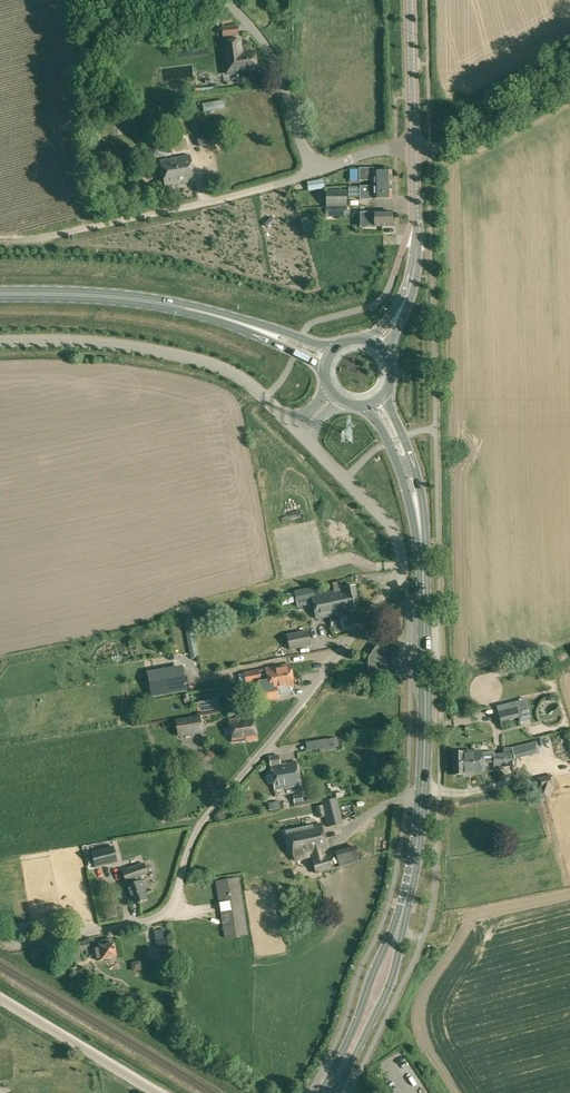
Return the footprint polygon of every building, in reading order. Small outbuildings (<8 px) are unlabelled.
[(222,26),(223,38),(239,36),(238,25),(222,26)] [(241,39),(222,42),(225,67),(236,66),(237,73),(257,71),(254,51),(243,53),(241,39)] [(223,101),(202,104),(203,112),(224,108),(223,101)] [(528,108),(530,113),(537,110),(534,105),(528,108)] [(197,133),(199,147),(219,144),(217,130),(197,133)] [(195,181),(191,155),(160,161),(164,187),(195,181)] [(374,168),(359,168),(359,181),(373,180),(373,185),(392,185),(391,172),(374,172),(374,168)] [(308,189),(318,188),(317,181),(307,182),(308,189)] [(392,198),(392,185),(373,185),(362,185),(359,186),(360,199),(392,198)] [(326,206),(346,206),(346,190),(326,191),(326,206)] [(346,215),(346,206),(326,206),(326,216),(346,215)] [(368,226),(375,226),(375,227),(392,227),(391,212),(375,212),(375,218),(368,218),(368,226)] [(332,562),(330,555),(320,557),(321,564),(332,562)] [(312,597),(314,608),(357,599),(355,586),(345,589),(325,593),(315,595),(315,597),(312,597)] [(296,593),(297,600),(312,597),(315,597),(315,595),(313,589),(296,593)] [(281,594),(283,604),(284,604),(294,602),(292,592),(281,594)] [(357,599),(314,608),(316,619),(350,612),(350,613),(360,611),(357,599)] [(330,619),(332,627),(342,625),(341,617),(330,619)] [(290,649),(310,645),(307,631),(287,636),(290,649)] [(392,675),(406,675),(405,644),(392,644),(392,646),(377,646),(369,658),(369,675),(392,675)] [(264,669),(248,672),(249,677),(250,683),(260,681),(292,676),(290,664),(264,669)] [(152,697),(187,691),(182,667),(147,673),(152,697)] [(294,687),(292,676),(260,681),(261,688),(268,687),(269,692),(294,687)] [(262,694),(263,702),(273,699),(271,692),(262,694)] [(200,702),(201,710),(218,707),(217,699),(200,702)] [(247,706),(247,714),(257,713),(256,705),(247,706)] [(498,712),(501,727),(521,723),(517,708),(512,709),(498,712)] [(246,742),(257,740),(253,716),(242,718),(242,719),(230,721),(234,743),(246,741),(246,742)] [(198,717),(177,721),(178,728),(179,736),(202,732),(198,717)] [(512,747),(512,748),(513,753),(515,759),(539,753),(536,741),(512,747)] [(453,753),(454,763),(481,762),(481,753),(463,753),(453,753)] [(493,754),(494,767),(513,766),(512,753),(504,753),(493,754)] [(269,758),(275,790),(300,786),(296,762),(281,765),(279,756),(269,758)] [(481,762),(454,763),(454,774),(463,774),(463,773),(482,773),(481,765),(481,762)] [(539,779),(542,791),(541,794),(546,796),(549,790),(554,788),(552,776),(539,779)] [(293,796),(295,803),(303,801),(302,794),(293,796)] [(303,801),(295,803),(295,807),(321,802),(322,801),(322,797),(306,800),(306,801),(303,801)] [(343,823),(337,798),(336,799),(322,801),(321,802),(322,805),(325,816),(328,827),(343,823)] [(270,810),(281,808),(280,802),(269,804),(270,810)] [(325,816),(322,805),(316,807),(319,818),(325,816)] [(221,811),(216,815),(220,821),(225,817),(221,811)] [(330,855),(325,857),(323,850),(328,848),(321,822),(286,831),(295,861),(310,857),(309,854),(313,853),(315,860),(313,861),(316,873),(333,868),(330,855)] [(113,846),(92,852),(96,867),(117,862),(113,846)] [(148,873),(145,863),(131,868),(131,869),(123,872),(134,903),(147,899),(144,891),(146,890),(142,881),(141,876),(148,873)] [(215,881),(225,939),(248,935),(239,877),(215,881)] [(19,929),(20,936),(28,934),(26,927),(19,929)] [(54,948),(56,956),(73,953),(74,959),(82,958),(82,952),(84,951),(85,956),(96,954),(98,961),(116,957),(113,939),(102,941),(103,946),(90,949),(89,940),(71,943),(71,945),(54,948)]
